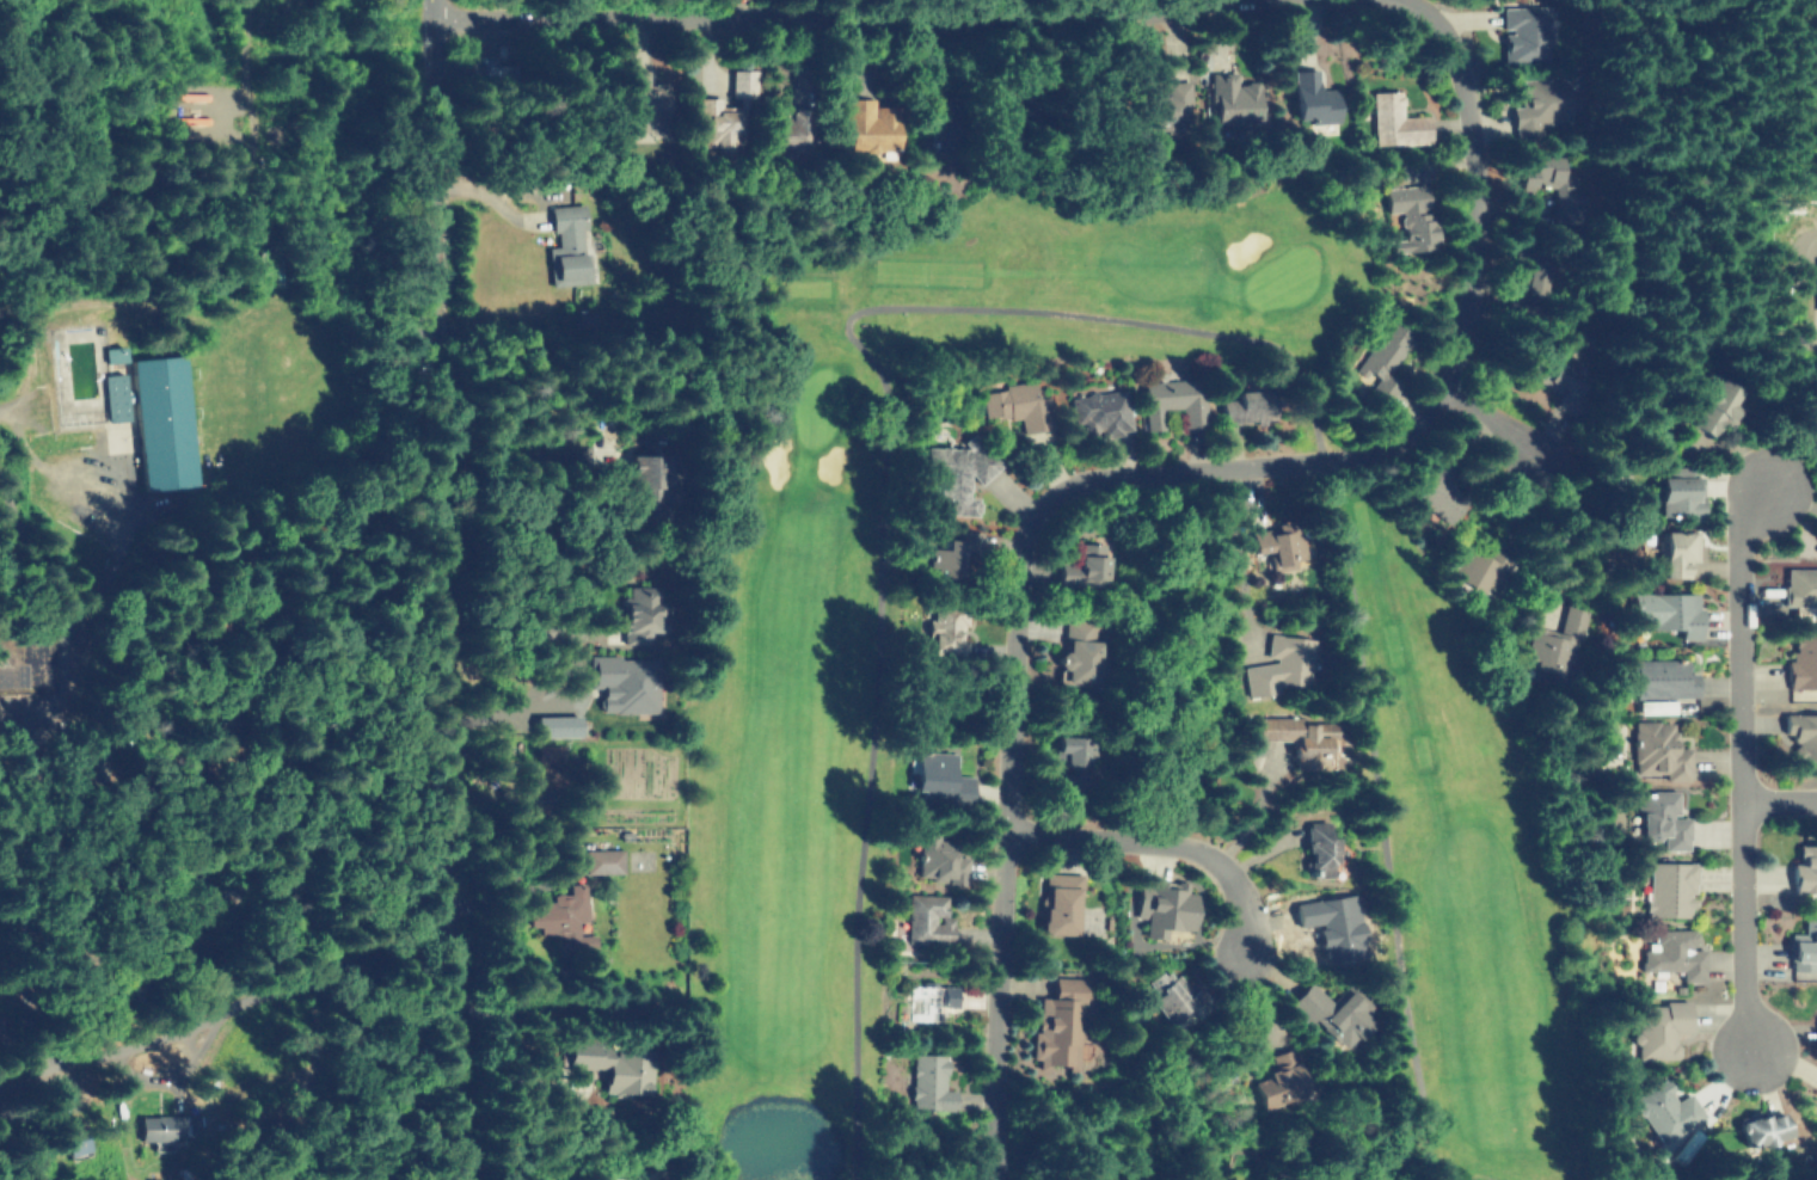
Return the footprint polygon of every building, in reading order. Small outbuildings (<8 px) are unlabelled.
[(1547,10),(1547,62),(1508,62),(1508,27),(1504,27),(1504,8),(1547,10)] [(514,60),(514,81),(493,81),(493,60),(514,60)] [(744,96),(744,106),(745,106),(745,128),(742,128),(742,140),(733,140),(733,152),(708,153),(708,145),(696,145),(695,129),(693,129),(692,107),(693,107),(693,97),(718,97),(718,107),(735,106),(735,96),(729,96),(729,67),(759,66),(759,94),(744,96)] [(1235,72),(1235,88),(1258,88),(1259,123),(1215,123),(1215,105),(1208,105),(1208,72),(1235,72)] [(1318,73),(1318,91),(1336,90),(1337,122),(1312,123),(1296,109),(1294,74),(1318,73)] [(1171,131),(1134,133),(1134,85),(1162,85),(1162,76),(1190,75),(1191,127),(1170,127),(1171,131)] [(1569,75),(1570,119),(1539,121),(1539,134),(1517,135),(1517,118),(1510,118),(1509,96),(1517,96),(1516,75),(1569,75)] [(669,123),(670,83),(649,82),(648,123),(669,123)] [(1429,116),(1429,143),(1375,142),(1375,92),(1402,92),(1402,116),(1429,116)] [(895,107),(895,149),(851,149),(851,119),(846,119),(846,98),(876,99),(876,107),(895,107)] [(975,148),(932,149),(931,102),(974,100),(975,148)] [(804,143),(804,152),(787,153),(787,146),(773,146),(772,115),(788,115),(787,106),(812,106),(814,143),(804,143)] [(1558,153),(1559,167),(1577,167),(1577,179),(1579,179),(1580,220),(1549,220),(1549,183),(1514,184),(1514,153),(1558,153)] [(1425,241),(1395,242),(1394,182),(1424,182),(1425,241)] [(582,204),(583,231),(581,231),(581,247),(582,247),(582,276),(547,276),(547,248),(555,248),(555,231),(548,231),(547,205),(582,204)] [(1547,258),(1541,311),(1511,307),(1517,254),(1547,258)] [(1380,321),(1388,326),(1391,322),(1413,336),(1388,377),(1400,385),(1391,401),(1370,388),(1376,379),(1357,368),(1371,344),(1368,342),(1380,321)] [(127,361),(125,347),(105,350),(108,364),(127,361)] [(1594,383),(1572,414),(1555,402),(1561,394),(1537,379),(1557,350),(1598,377),(1594,383)] [(143,492),(197,487),(185,356),(127,361),(128,374),(104,376),(108,423),(130,421),(128,404),(135,404),(143,492)] [(1202,392),(1203,425),(1177,426),(1177,406),(1167,406),(1168,425),(1144,425),(1143,406),(1142,406),(1142,377),(1201,376),(1202,392)] [(1741,394),(1727,418),(1721,416),(1712,436),(1684,422),(1708,376),(1735,391),(1735,392),(1741,394)] [(1036,380),(1037,395),(1050,395),(1051,429),(1017,430),(1015,416),(997,416),(997,380),(1036,380)] [(1279,388),(1279,420),(1216,422),(1216,399),(1236,399),(1236,388),(1279,388)] [(1127,389),(1130,430),(1100,432),(1100,428),(1081,430),(1080,412),(1075,412),(1073,394),(1127,389)] [(997,469),(986,479),(969,480),(969,499),(976,499),(976,512),(938,514),(938,512),(926,512),(926,487),(937,487),(937,477),(927,477),(927,449),(968,448),(968,436),(968,432),(996,431),(997,463),(997,469)] [(665,520),(630,520),(628,474),(628,455),(664,455),(665,520)] [(1467,497),(1451,522),(1408,497),(1431,459),(1453,472),(1445,484),(1467,497)] [(1694,463),(1695,474),(1696,474),(1698,492),(1701,492),(1702,515),(1680,515),(1680,511),(1662,512),(1662,497),(1657,497),(1656,474),(1662,474),(1662,463),(1694,463)] [(1302,528),(1301,555),(1291,555),(1291,569),(1272,569),(1272,549),(1253,549),(1253,527),(1302,528)] [(1687,558),(1687,574),(1659,574),(1658,559),(1656,559),(1656,534),(1694,534),(1694,558),(1687,558)] [(1094,578),(1094,585),(1063,585),(1062,579),(1054,579),(1054,559),(1078,558),(1076,535),(1105,535),(1105,578),(1094,578)] [(969,577),(933,578),(933,537),(968,537),(969,577)] [(1465,545),(1485,557),(1490,546),(1514,560),(1493,591),(1484,585),(1480,592),(1448,572),(1465,545)] [(1782,570),(1816,569),(1816,619),(1791,619),(1791,602),(1782,602),(1782,570)] [(655,588),(656,597),(662,597),(662,619),(656,619),(656,631),(621,632),(620,588),(655,588)] [(1696,588),(1696,607),(1699,607),(1700,637),(1682,637),(1682,625),(1633,626),(1632,589),(1696,588)] [(1589,611),(1576,644),(1571,641),(1560,671),(1518,656),(1531,621),(1553,629),(1564,602),(1589,611)] [(958,656),(928,657),(928,606),(957,606),(958,656)] [(1099,681),(1063,682),(1062,614),(1098,614),(1099,681)] [(1310,638),(1309,683),(1276,682),(1276,693),(1247,692),(1248,664),(1273,664),(1273,653),(1267,653),(1269,637),(1310,638)] [(1794,639),(1816,638),(1816,687),(1794,688),(1785,688),(1785,650),(1794,650),(1794,639)] [(658,659),(595,658),(595,688),(604,688),(604,713),(658,713),(658,659)] [(1695,693),(1632,694),(1632,674),(1633,674),(1633,662),(1684,660),(1684,672),(1695,672),(1695,693)] [(1670,712),(1639,712),(1639,696),(1670,696),(1670,712)] [(1296,711),(1296,714),(1334,713),(1334,733),(1326,733),(1326,752),(1324,752),(1324,764),(1295,766),(1295,754),(1290,754),(1290,736),(1254,737),(1254,712),(1296,711)] [(1787,713),(1816,712),(1816,757),(1801,757),(1801,756),(1797,756),(1797,733),(1788,733),(1787,713)] [(583,737),(583,716),(539,717),(539,737),(583,737)] [(1672,724),(1674,748),(1688,746),(1689,780),(1663,781),(1663,768),(1634,768),(1634,763),(1621,763),(1620,730),(1634,729),(1634,725),(1672,724)] [(1084,764),(1085,795),(1057,795),(1057,766),(1051,766),(1050,727),(1091,727),(1092,764),(1084,764)] [(562,746),(537,745),(536,763),(561,764),(562,746)] [(951,749),(952,773),(970,773),(971,809),(944,809),(944,806),(915,806),(914,750),(951,749)] [(566,770),(541,768),(541,785),(565,786),(566,770)] [(581,798),(565,824),(518,795),(534,769),(581,798)] [(1675,789),(1675,816),(1687,816),(1688,849),(1661,849),(1661,836),(1633,836),(1633,791),(1675,789)] [(1327,859),(1327,873),(1309,874),(1309,859),(1307,859),(1307,821),(1334,821),(1336,859),(1327,859)] [(953,831),(954,853),(968,853),(968,874),(954,874),(954,875),(914,875),(913,832),(953,831)] [(608,836),(608,846),(625,846),(625,872),(575,872),(575,846),(584,846),(584,836),(608,836)] [(1815,849),(1816,849),(1816,884),(1816,891),(1787,892),(1786,843),(1815,843),(1815,849)] [(1687,862),(1694,862),(1695,887),(1687,889),(1687,912),(1645,914),(1645,862),(1687,862)] [(1075,933),(1037,934),(1037,875),(1074,874),(1075,933)] [(1141,939),(1162,940),(1162,930),(1188,932),(1190,894),(1184,894),(1184,884),(1145,882),(1145,886),(1132,885),(1131,918),(1142,919),(1141,939)] [(576,924),(576,930),(578,930),(578,953),(553,954),(553,935),(535,935),(535,923),(524,923),(524,895),(560,895),(560,886),(585,886),(587,923),(576,924)] [(944,892),(944,917),(950,917),(950,941),(900,942),(900,918),(907,918),(907,892),(944,892)] [(1289,904),(1292,929),(1310,927),(1313,949),(1319,948),(1321,962),(1360,956),(1352,895),(1289,904)] [(1800,917),(1816,917),(1816,961),(1813,961),(1813,967),(1791,967),(1791,961),(1784,961),(1784,929),(1800,928),(1800,917)] [(1688,939),(1688,946),(1702,946),(1702,978),(1681,978),(1681,969),(1658,969),(1658,967),(1635,969),(1634,942),(1657,942),(1657,939),(1655,939),(1655,922),(1694,921),(1694,939),(1688,939)] [(1192,1002),(1167,1022),(1137,985),(1162,965),(1192,1002)] [(1080,1001),(1081,1041),(1075,1043),(1075,1064),(1038,1064),(1038,1034),(1041,1033),(1041,998),(1052,998),(1052,975),(1084,975),(1084,1001),(1080,1001)] [(946,979),(946,983),(959,983),(959,1008),(946,1008),(946,1019),(913,1019),(904,1019),(904,995),(913,995),(911,981),(946,979)] [(1309,983),(1328,1001),(1345,984),(1370,1009),(1363,1016),(1369,1022),(1344,1047),(1312,1015),(1306,1021),(1289,1003),(1309,983)] [(1688,1001),(1689,1028),(1671,1030),(1672,1055),(1639,1056),(1638,1030),(1637,1002),(1688,1001)] [(598,1038),(598,1040),(649,1039),(650,1092),(619,1092),(619,1093),(603,1093),(603,1063),(598,1064),(598,1067),(569,1068),(567,1038),(598,1038)] [(1314,1093),(1287,1108),(1285,1106),(1263,1118),(1242,1081),(1264,1069),(1262,1063),(1288,1047),(1314,1093)] [(945,1052),(946,1087),(957,1087),(957,1111),(910,1112),(909,1052),(945,1052)] [(1659,1075),(1677,1100),(1686,1093),(1701,1114),(1662,1143),(1628,1098),(1659,1075)] [(183,1142),(128,1143),(127,1112),(182,1111),(183,1142)] [(1756,1112),(1756,1121),(1767,1121),(1767,1114),(1786,1114),(1786,1139),(1776,1139),(1778,1148),(1751,1149),(1751,1142),(1733,1142),(1733,1112),(1756,1112)] [(1699,1138),(1670,1162),(1659,1150),(1692,1124),(1701,1137),(1699,1138)]
